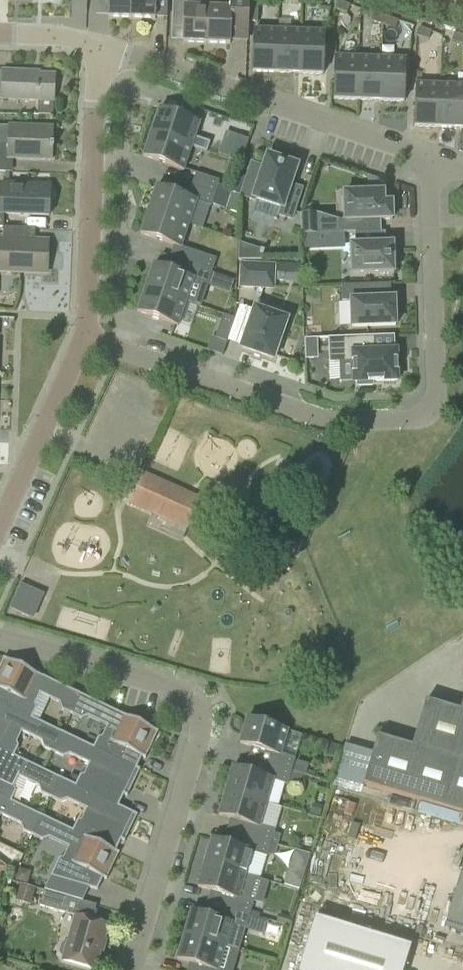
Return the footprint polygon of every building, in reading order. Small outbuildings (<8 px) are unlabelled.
[(131,0),(108,0),(107,19),(131,20),(131,0)] [(131,20),(154,20),(154,0),(131,0),(131,20)] [(208,0),(172,0),(172,18),(184,18),(183,44),(206,44),(208,0)] [(248,24),(258,24),(258,10),(249,10),(250,0),(208,0),(206,44),(229,45),(230,41),(230,20),(248,20),(248,24)] [(347,14),(350,6),(338,2),(335,10),(347,14)] [(383,26),(386,17),(373,13),(371,22),(383,26)] [(386,17),(383,26),(395,29),(398,21),(386,17)] [(429,40),(431,32),(419,28),(416,36),(429,40)] [(275,74),(277,31),(253,30),(252,73),(275,74)] [(298,75),(300,32),(277,31),(275,74),(298,75)] [(300,32),(298,75),(322,76),(323,33),(300,32)] [(454,34),(451,42),(462,46),(462,37),(454,34)] [(357,101),(358,59),(334,58),(333,100),(357,101)] [(380,102),(381,59),(358,59),(357,101),(380,102)] [(381,59),(380,102),(403,103),(405,60),(381,59)] [(53,101),(54,78),(26,77),(26,74),(0,73),(0,99),(37,101),(36,115),(53,116),(53,101)] [(438,129),(439,86),(416,85),(414,128),(438,129)] [(461,129),(462,87),(439,86),(438,129),(461,129)] [(151,135),(191,148),(199,125),(159,111),(151,135)] [(51,130),(9,128),(8,144),(0,144),(0,172),(12,173),(13,160),(50,161),(51,130)] [(183,172),(191,148),(151,135),(143,158),(183,172)] [(240,166),(248,141),(237,137),(228,162),(240,166)] [(290,187),(296,168),(267,158),(264,169),(251,165),(240,198),(254,202),(255,200),(281,209),(278,216),(291,221),(301,190),(290,187)] [(191,187),(215,194),(219,182),(196,174),(191,187)] [(3,228),(4,215),(48,217),(50,187),(0,185),(0,228),(3,228)] [(210,208),(215,194),(191,187),(187,199),(156,188),(148,212),(189,226),(196,203),(210,208)] [(229,199),(226,210),(239,214),(239,196),(231,193),(229,199)] [(354,234),(380,232),(380,221),(392,221),(392,203),(384,203),(383,193),(368,193),(343,194),(344,221),(338,221),(339,234),(354,234)] [(181,249),(189,226),(148,212),(140,236),(181,249)] [(302,235),(318,235),(318,215),(302,215),(302,235)] [(35,229),(4,228),(3,243),(0,243),(0,275),(46,276),(47,244),(34,244),(35,229)] [(392,244),(386,245),(380,245),(380,232),(354,234),(355,246),(350,246),(351,276),(393,275),(393,268),(396,268),(396,256),(393,256),(393,250),(392,244)] [(262,258),(262,244),(241,245),(241,258),(262,258)] [(188,265),(212,273),(216,260),(192,252),(188,265)] [(166,271),(153,266),(145,290),(186,304),(193,281),(207,286),(212,273),(188,265),(170,259),(166,271)] [(273,289),(273,268),(241,266),(240,288),(273,289)] [(367,301),(367,286),(341,287),(341,303),(350,302),(351,329),(395,327),(395,314),(398,314),(397,303),(395,303),(394,300),(367,301)] [(178,327),(186,304),(145,290),(137,314),(178,327)] [(272,359),(279,341),(285,322),(255,312),(242,349),(272,359)] [(226,344),(235,319),(223,315),(215,340),(226,344)] [(350,383),(394,382),(393,352),(369,353),(368,337),(324,338),(325,362),(349,362),(350,383)] [(305,359),(313,359),(312,339),(304,339),(305,359)] [(205,534),(215,512),(196,503),(198,500),(139,473),(125,503),(185,529),(186,526),(205,534)] [(31,618),(41,594),(21,585),(10,609),(31,618)] [(30,719),(34,710),(33,705),(29,703),(34,693),(57,704),(59,710),(71,716),(80,695),(2,659),(1,661),(4,662),(0,670),(0,705),(30,719)] [(136,769),(136,768),(141,758),(145,759),(145,758),(142,756),(153,732),(157,734),(157,732),(80,695),(71,716),(80,720),(88,717),(108,726),(102,737),(99,738),(93,749),(136,769)] [(461,712),(426,701),(412,747),(412,749),(462,764),(462,714),(460,713),(461,712)] [(12,757),(16,748),(15,743),(11,741),(16,731),(39,742),(41,747),(53,753),(62,734),(30,719),(0,705),(0,751),(12,757)] [(295,760),(294,759),(301,737),(287,733),(287,732),(246,720),(239,745),(250,748),(247,760),(267,766),(291,773),(295,760)] [(136,769),(93,749),(62,734),(53,753),(62,758),(70,755),(89,764),(85,774),(80,776),(75,786),(117,807),(118,806),(123,795),(126,797),(127,796),(123,794),(135,770),(139,772),(139,770),(136,768),(136,769)] [(412,747),(378,737),(364,785),(462,815),(462,764),(412,749),(412,747)] [(9,802),(14,793),(12,789),(8,787),(13,776),(36,787),(38,792),(50,798),(60,779),(12,757),(0,751),(0,798),(9,802)] [(287,786),(291,773),(267,766),(263,778),(232,768),(225,792),(266,804),(272,782),(287,786)] [(117,807),(75,786),(60,779),(50,798),(60,803),(67,801),(86,809),(82,820),(77,821),(72,831),(115,851),(120,841),(123,842),(124,841),(121,839),(132,815),(136,817),(136,815),(118,806),(117,807)] [(259,827),(266,804),(225,792),(218,816),(249,825),(246,837),(270,845),(274,831),(259,827)] [(18,825),(20,829),(32,835),(41,817),(9,802),(0,798),(0,817),(18,825)] [(115,851),(72,831),(41,817),(32,835),(42,840),(49,838),(68,847),(63,858),(59,860),(45,891),(79,901),(82,887),(96,891),(97,889),(102,879),(105,880),(106,879),(102,877),(114,853),(117,855),(118,853),(115,852),(115,851)] [(266,858),(270,845),(246,837),(242,850),(211,840),(204,864),(245,876),(251,854),(266,858)] [(286,883),(301,888),(313,854),(298,849),(286,883)] [(197,888),(211,892),(207,904),(248,916),(252,903),(238,899),(245,876),(204,864),(197,888)] [(445,926),(462,931),(462,866),(445,926)] [(30,906),(35,889),(20,884),(15,901),(30,906)] [(45,891),(44,891),(39,906),(75,917),(67,944),(65,943),(61,945),(59,953),(61,957),(63,958),(62,961),(92,969),(93,969),(106,926),(76,917),(80,902),(79,901),(45,891)] [(244,930),(248,916),(207,904),(204,916),(189,912),(182,936),(223,948),(230,926),(244,930)] [(315,918),(299,969),(404,969),(410,947),(315,918)] [(182,936),(175,960),(188,964),(186,969),(217,969),(223,948),(182,936)]
